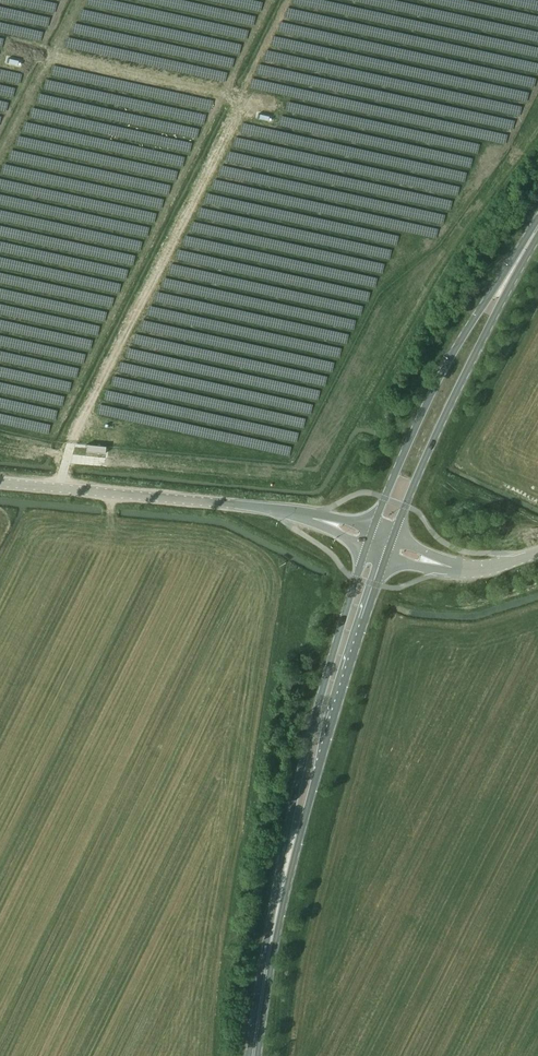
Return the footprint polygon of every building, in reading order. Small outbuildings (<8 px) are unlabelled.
[(87,453),(106,454),(106,449),(106,447),(87,445),(87,447),(87,453)]
